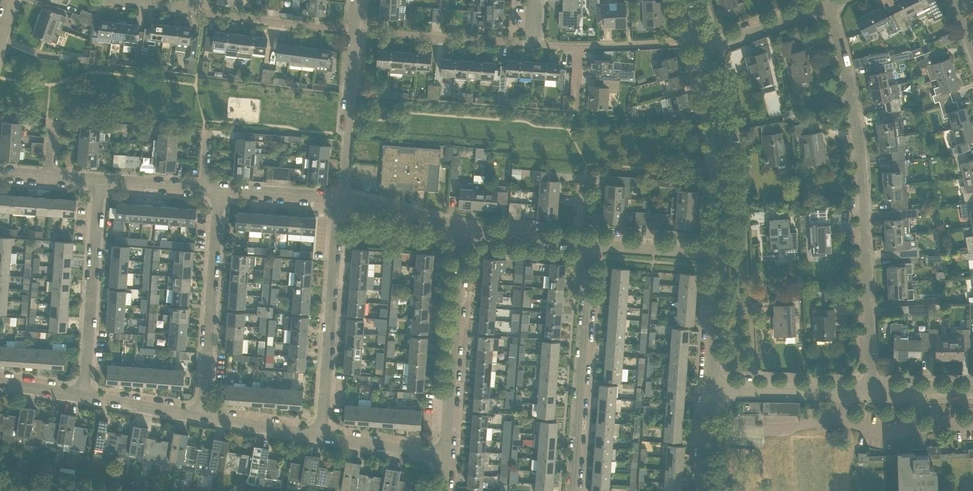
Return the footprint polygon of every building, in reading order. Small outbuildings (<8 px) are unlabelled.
[(305,0),(300,0),(300,7),(297,7),(297,13),(325,15),(326,1),(308,0),(305,0)] [(478,11),(485,11),(502,13),(503,0),(479,0),(478,11)] [(562,15),(559,15),(559,26),(562,29),(566,29),(566,31),(574,31),(576,30),(578,28),(577,28),(579,26),(579,19),(583,16),(583,0),(563,0),(562,15)] [(634,2),(642,1),(644,27),(664,26),(663,2),(651,2),(651,0),(634,0),(634,2)] [(719,12),(723,11),(726,17),(745,9),(742,2),(737,4),(735,0),(715,0),(719,12)] [(910,0),(897,0),(894,2),(900,13),(894,16),(901,30),(901,31),(908,28),(905,23),(918,17),(910,0)] [(918,17),(918,18),(926,14),(928,18),(932,17),(934,21),(944,16),(943,14),(937,0),(910,0),(918,17)] [(626,27),(626,17),(625,3),(617,3),(617,9),(609,10),(609,4),(597,5),(597,22),(603,22),(604,26),(618,26),(618,28),(626,27)] [(405,6),(381,4),(381,17),(404,19),(405,6)] [(883,7),(869,14),(877,29),(884,26),(887,32),(893,29),(895,33),(901,30),(894,16),(888,19),(883,7)] [(39,14),(37,20),(56,28),(58,21),(64,23),(67,16),(43,8),(41,14),(39,14)] [(82,9),(79,15),(94,20),(95,14),(82,9)] [(485,11),(485,12),(473,11),(473,18),(478,18),(477,24),(501,26),(502,13),(485,11)] [(94,20),(79,15),(73,12),(71,18),(93,26),(94,20)] [(877,29),(869,14),(856,20),(867,42),(873,39),(870,33),(877,29)] [(56,28),(37,20),(34,27),(36,28),(34,34),(57,43),(59,37),(62,38),(65,31),(56,28)] [(111,38),(113,22),(100,20),(97,41),(110,43),(111,38)] [(113,22),(111,38),(124,39),(126,24),(113,22)] [(145,28),(143,42),(143,44),(155,45),(156,39),(163,40),(165,25),(152,23),(151,29),(145,28)] [(126,24),(124,39),(124,45),(137,47),(134,67),(140,67),(142,53),(143,44),(143,42),(137,41),(139,25),(126,24)] [(165,25),(163,40),(170,41),(170,44),(176,45),(178,26),(165,25)] [(176,45),(175,50),(190,52),(187,73),(193,73),(198,35),(190,34),(191,28),(178,26),(176,45)] [(226,48),(228,33),(215,31),(214,37),(206,36),(204,50),(212,51),(213,46),(226,48)] [(226,48),(225,55),(238,57),(239,50),(241,34),(228,33),(226,48)] [(241,34),(239,50),(238,57),(251,58),(252,51),(254,36),(241,34)] [(267,38),(254,36),(252,51),(265,53),(267,38)] [(941,38),(932,42),(931,42),(934,49),(944,45),(941,38)] [(795,83),(801,81),(811,79),(808,70),(810,69),(805,50),(796,52),(793,40),(780,43),(783,57),(788,56),(795,83)] [(278,43),(277,53),(276,58),(290,60),(292,45),(278,43)] [(751,49),(752,56),(746,57),(753,86),(762,84),(764,92),(775,89),(773,82),(772,82),(766,58),(771,56),(771,57),(768,44),(750,49),(751,49)] [(292,45),(290,60),(289,65),(302,66),(305,47),(292,45)] [(305,47),(302,66),(315,68),(318,48),(305,47)] [(318,48),(315,68),(315,71),(328,72),(328,70),(331,70),(332,60),(329,60),(331,50),(318,48)] [(390,66),(391,51),(378,50),(377,66),(390,66)] [(391,51),(390,66),(390,72),(403,73),(403,67),(404,52),(391,51)] [(404,52),(403,67),(416,68),(417,53),(404,52)] [(417,53),(416,68),(429,69),(431,54),(417,53)] [(71,55),(71,61),(88,64),(89,57),(71,55)] [(865,59),(867,66),(869,66),(877,64),(879,64),(883,63),(892,62),(893,61),(890,55),(865,59)] [(665,78),(672,76),(670,71),(680,68),(676,56),(660,60),(661,66),(654,68),(657,80),(665,78)] [(936,62),(934,56),(918,61),(920,68),(926,66),(931,80),(937,78),(953,73),(949,58),(936,62)] [(442,59),(442,69),(441,74),(454,75),(455,60),(442,59)] [(591,59),(591,71),(596,72),(606,72),(605,78),(620,80),(634,81),(635,70),(613,69),(613,61),(591,59)] [(455,60),(454,75),(454,78),(467,79),(467,76),(469,61),(455,60)] [(500,69),(499,85),(498,104),(504,105),(505,90),(506,75),(519,76),(520,61),(507,60),(507,66),(501,66),(500,69)] [(469,61),(467,76),(480,77),(482,62),(469,61)] [(520,61),(519,76),(532,77),(533,62),(520,61)] [(482,62),(480,77),(480,80),(493,81),(492,84),(499,85),(500,69),(494,68),(495,63),(482,62)] [(533,62),(532,77),(545,78),(546,62),(533,62)] [(560,63),(546,62),(545,78),(558,79),(558,83),(558,85),(560,87),(562,88),(564,88),(566,69),(565,69),(559,69),(560,63)] [(881,72),(878,73),(868,75),(871,89),(888,86),(886,78),(893,77),(892,71),(894,71),(892,62),(883,63),(879,64),(881,72)] [(953,73),(937,78),(940,86),(933,88),(935,95),(932,96),(934,102),(948,98),(946,91),(958,87),(953,73)] [(672,76),(665,78),(667,89),(663,91),(665,98),(676,95),(675,89),(684,86),(681,74),(672,76)] [(637,78),(639,84),(647,81),(645,75),(637,78)] [(619,93),(620,80),(605,78),(597,78),(596,79),(604,79),(604,87),(591,86),(590,92),(589,92),(588,100),(590,100),(589,107),(600,107),(600,109),(608,109),(609,92),(619,93)] [(893,84),(888,86),(871,89),(874,103),(886,100),(888,112),(886,112),(899,111),(901,111),(900,106),(896,84),(893,84)] [(676,95),(665,98),(660,99),(662,107),(663,112),(666,121),(686,122),(686,121),(683,121),(679,108),(689,105),(686,93),(676,95)] [(944,118),(950,117),(953,128),(969,123),(965,108),(959,109),(956,101),(940,106),(944,118)] [(797,116),(796,108),(788,110),(789,118),(797,116)] [(899,111),(886,112),(887,119),(890,119),(891,122),(877,123),(879,137),(896,136),(902,135),(899,111)] [(4,122),(3,134),(21,135),(24,135),(24,131),(21,131),(21,123),(27,124),(28,116),(10,114),(10,122),(3,121),(3,122),(4,122)] [(801,135),(806,165),(826,162),(823,143),(820,143),(819,134),(821,133),(821,132),(806,134),(805,124),(807,123),(794,125),(795,136),(801,135)] [(954,154),(965,150),(970,149),(967,141),(972,139),(972,137),(969,123),(953,128),(956,139),(950,141),(953,152),(954,154)] [(782,133),(774,134),(773,124),(760,125),(762,135),(765,165),(785,163),(782,133)] [(100,128),(91,128),(81,127),(81,128),(82,128),(81,140),(99,141),(102,141),(105,141),(106,131),(104,129),(100,129),(100,128)] [(159,133),(158,139),(153,139),(153,145),(156,145),(177,147),(178,134),(159,133)] [(3,134),(2,146),(23,147),(23,144),(20,143),(21,135),(3,134)] [(897,145),(896,136),(879,137),(880,151),(891,150),(892,161),(904,160),(905,160),(903,144),(897,145)] [(256,140),(246,140),(236,139),(236,151),(255,153),(257,153),(257,148),(255,148),(256,140)] [(81,140),(80,152),(101,153),(101,150),(98,149),(99,141),(81,140)] [(303,151),(303,156),(310,157),(329,158),(330,146),(310,144),(310,151),(303,151)] [(415,146),(415,147),(384,144),(381,186),(397,188),(397,187),(412,188),(411,189),(438,191),(442,148),(415,146)] [(156,145),(153,145),(152,151),(158,151),(157,158),(176,159),(177,147),(156,145)] [(23,147),(2,146),(1,158),(0,157),(0,158),(19,159),(19,151),(23,151),(23,147)] [(445,146),(444,159),(451,160),(452,147),(445,146)] [(953,154),(957,171),(961,170),(963,177),(972,175),(972,159),(967,161),(965,150),(954,154),(953,154)] [(255,153),(236,151),(235,163),(258,165),(261,165),(262,153),(257,153),(255,153)] [(101,153),(80,152),(79,163),(78,163),(78,164),(97,165),(98,157),(101,157),(101,153)] [(303,162),(302,169),(306,169),(309,169),(328,170),(329,158),(310,157),(303,156),(303,162)] [(151,163),(154,164),(153,173),(152,173),(152,174),(168,175),(168,171),(175,171),(176,159),(157,158),(152,157),(151,163)] [(904,160),(892,161),(892,167),(890,167),(890,172),(882,172),(883,186),(907,184),(906,177),(905,177),(904,160)] [(258,165),(235,163),(234,176),(253,177),(253,170),(258,170),(258,165)] [(302,169),(302,174),(309,174),(308,181),(327,183),(328,170),(309,169),(306,169),(302,169)] [(521,180),(522,169),(512,169),(511,179),(521,180)] [(560,181),(553,181),(553,172),(534,170),(533,183),(540,183),(540,191),(559,193),(560,181)] [(474,181),(485,182),(485,175),(474,174),(474,181)] [(963,177),(964,185),(961,186),(965,202),(972,201),(972,175),(963,177)] [(606,184),(605,196),(624,198),(631,198),(632,185),(637,185),(637,179),(614,178),(613,185),(606,184)] [(461,188),(460,197),(459,207),(471,208),(473,189),(473,182),(469,181),(467,183),(467,188),(461,188)] [(473,182),(473,189),(471,208),(484,209),(485,187),(486,183),(473,182)] [(907,184),(883,186),(884,199),(890,198),(891,209),(894,209),(908,208),(907,197),(907,184)] [(485,187),(484,209),(496,210),(496,203),(507,204),(508,191),(497,191),(489,190),(489,187),(485,187)] [(672,197),(672,202),(696,204),(697,191),(678,190),(679,190),(678,197),(672,197)] [(559,193),(540,191),(537,191),(537,195),(540,195),(539,204),(558,205),(559,193)] [(13,195),(0,194),(0,197),(0,211),(12,212),(13,195)] [(13,195),(12,212),(24,213),(26,196),(13,195)] [(38,197),(26,196),(24,213),(37,214),(38,197)] [(624,198),(605,196),(604,208),(626,210),(626,206),(624,206),(624,198)] [(38,197),(37,214),(50,215),(51,198),(38,197)] [(51,198),(50,215),(62,216),(63,199),(51,198)] [(76,200),(63,199),(62,216),(75,217),(76,200)] [(965,202),(960,203),(962,219),(971,218),(972,226),(972,201),(965,202)] [(696,204),(672,202),(671,207),(677,207),(676,214),(695,215),(696,204)] [(129,221),(131,204),(118,203),(116,219),(114,219),(114,229),(123,230),(124,220),(129,221)] [(558,205),(539,204),(536,203),(536,208),(538,208),(538,216),(557,218),(558,205)] [(144,205),(131,204),(129,221),(142,222),(144,205)] [(144,205),(142,222),(155,223),(157,206),(144,205)] [(157,206),(155,223),(168,224),(170,207),(157,206)] [(183,208),(170,207),(168,224),(181,225),(183,208)] [(183,208),(181,225),(195,226),(196,209),(183,208)] [(626,210),(604,208),(603,221),(614,222),(614,226),(625,227),(626,211),(626,210)] [(908,208),(894,209),(894,219),(885,220),(886,234),(902,233),(909,233),(910,230),(910,228),(909,225),(908,218),(918,217),(918,208),(908,208)] [(249,230),(251,213),(237,212),(236,229),(249,230)] [(251,213),(249,230),(262,231),(264,214),(251,213)] [(695,215),(676,214),(671,213),(670,219),(676,219),(675,227),(694,228),(695,215)] [(277,215),(264,214),(262,231),(275,232),(277,215)] [(290,216),(277,215),(275,232),(288,233),(290,216)] [(303,217),(290,216),(288,233),(301,234),(303,217)] [(303,217),(301,234),(314,235),(316,218),(303,217)] [(789,219),(769,220),(770,251),(774,250),(774,251),(777,251),(777,250),(797,249),(796,233),(790,233),(789,219)] [(829,225),(819,225),(816,225),(816,223),(809,223),(810,247),(817,246),(818,253),(831,252),(829,225)] [(902,233),(886,234),(887,248),(896,248),(896,257),(906,257),(910,257),(919,256),(919,246),(910,247),(910,240),(903,241),(902,233)] [(967,247),(960,248),(961,253),(972,252),(972,235),(965,236),(967,247)] [(11,250),(12,238),(0,237),(0,249),(11,250)] [(73,242),(63,241),(56,241),(55,254),(72,255),(73,242)] [(113,245),(112,258),(129,260),(130,247),(113,245)] [(10,263),(11,250),(0,249),(0,262),(10,263)] [(353,249),(352,262),(368,263),(369,250),(353,249)] [(193,251),(183,251),(176,250),(175,263),(192,264),(193,251)] [(961,253),(962,260),(962,261),(972,259),(972,252),(961,253)] [(962,260),(961,253),(953,254),(954,262),(962,261),(962,260)] [(72,255),(55,254),(54,266),(71,267),(72,255)] [(232,254),(231,267),(248,269),(249,255),(232,254)] [(418,254),(417,264),(417,267),(432,268),(433,255),(418,254)] [(112,258),(111,272),(128,273),(129,260),(112,258)] [(312,260),(302,259),(297,259),(296,272),(312,273),(312,260)] [(485,259),(484,271),(498,272),(505,273),(506,260),(485,259)] [(9,276),(10,263),(0,262),(0,275),(9,276)] [(352,262),(351,275),(367,276),(368,263),(352,262)] [(192,264),(175,263),(174,276),(191,277),(192,264)] [(901,266),(888,267),(888,282),(906,281),(912,281),(911,263),(901,263),(901,266)] [(551,264),(550,276),(564,277),(565,265),(551,264)] [(515,273),(523,274),(523,266),(516,265),(515,273)] [(71,267),(54,266),(54,279),(70,280),(71,267)] [(417,267),(410,266),(410,271),(416,272),(416,280),(431,281),(432,268),(417,267)] [(231,267),(230,280),(247,282),(248,269),(231,267)] [(613,268),(612,281),(628,282),(629,269),(613,268)] [(484,271),(483,283),(497,284),(498,272),(484,271)] [(128,273),(111,272),(110,285),(127,286),(128,273)] [(312,273),(296,272),(295,285),(311,286),(312,273)] [(523,274),(515,273),(515,281),(522,281),(523,274)] [(681,273),(680,283),(680,286),(695,287),(696,274),(681,273)] [(8,288),(9,276),(0,275),(0,288),(8,288)] [(351,275),(350,288),(366,289),(367,276),(351,275)] [(191,277),(174,276),(168,276),(167,289),(173,289),(190,291),(191,277)] [(550,276),(549,288),(563,289),(564,277),(550,276)] [(53,283),(53,292),(69,293),(70,280),(54,279),(53,281),(53,283)] [(247,282),(230,280),(229,294),(246,295),(247,282)] [(431,281),(416,280),(415,293),(430,294),(431,281)] [(612,281),(611,293),(627,294),(628,282),(612,281)] [(906,281),(888,282),(889,297),(899,297),(903,297),(903,299),(913,299),(913,289),(906,289),(906,281)] [(483,283),(482,295),(503,297),(503,291),(496,291),(497,284),(483,283)] [(295,285),(294,298),(310,299),(311,286),(295,285)] [(695,287),(680,286),(679,298),(695,299),(695,287)] [(0,288),(0,300),(7,301),(8,288),(0,288)] [(157,288),(151,288),(150,303),(159,304),(160,295),(156,294),(157,288)] [(366,289),(350,288),(350,301),(365,302),(366,289)] [(563,289),(549,288),(548,300),(562,301),(563,289)] [(190,291),(173,289),(172,302),(189,304),(190,291)] [(126,291),(119,290),(109,290),(108,303),(125,304),(126,291)] [(524,290),(523,298),(530,299),(531,291),(524,290)] [(69,293),(53,292),(52,304),(68,305),(69,293)] [(430,294),(415,293),(410,292),(409,297),(415,297),(414,306),(429,307),(430,294)] [(611,293),(610,306),(626,307),(627,294),(611,293)] [(246,295),(229,294),(228,307),(245,308),(246,295)] [(503,297),(482,295),(481,307),(495,308),(496,302),(503,302),(503,297)] [(268,296),(262,296),(261,301),(259,301),(258,306),(267,307),(268,296)] [(310,299),(294,298),(293,311),(309,312),(310,299)] [(530,299),(523,298),(522,306),(530,307),(530,299)] [(695,299),(679,298),(678,311),(694,312),(695,299)] [(562,301),(548,300),(547,312),(561,313),(562,301)] [(365,302),(350,301),(349,314),(364,315),(365,302)] [(108,303),(107,316),(124,317),(125,304),(108,303)] [(159,304),(150,303),(149,318),(155,319),(158,319),(159,304)] [(52,304),(51,317),(67,318),(68,305),(52,304)] [(793,305),(785,305),(775,306),(776,322),(774,322),(775,333),(795,332),(793,305)] [(927,305),(910,305),(910,315),(927,315),(927,305)] [(273,307),(267,307),(258,306),(257,306),(257,316),(261,317),(267,317),(272,317),(273,307)] [(414,306),(413,319),(428,320),(429,307),(414,306)] [(610,306),(609,318),(625,319),(626,307),(610,306)] [(172,307),(171,315),(164,314),(163,320),(171,321),(188,322),(189,309),(172,307)] [(495,308),(481,307),(480,319),(494,320),(495,308)] [(833,309),(824,309),(814,310),(815,340),(834,339),(833,317),(834,317),(833,309)] [(694,312),(678,311),(677,323),(693,324),(694,312)] [(244,313),(238,312),(228,312),(227,325),(243,326),(244,313)] [(561,313),(547,312),(546,324),(560,325),(561,313)] [(522,314),(521,322),(528,323),(529,314),(522,314)] [(124,317),(107,316),(106,329),(123,330),(124,317)] [(308,318),(298,317),(292,316),(291,330),(307,331),(308,318)] [(67,318),(51,317),(50,329),(66,331),(67,318)] [(609,318),(608,330),(624,332),(625,319),(609,318)] [(364,320),(358,320),(348,319),(347,332),(363,333),(364,320)] [(428,320),(413,319),(412,332),(427,333),(428,320)] [(494,320),(480,319),(480,331),(493,332),(494,320)] [(171,321),(170,334),(187,335),(188,322),(171,321)] [(528,323),(521,322),(520,330),(528,331),(528,323)] [(560,325),(546,324),(538,324),(538,329),(541,329),(540,336),(559,338),(560,325)] [(898,334),(894,334),(893,357),(907,358),(908,339),(908,326),(901,325),(901,324),(899,324),(898,334)] [(227,325),(226,338),(242,339),(243,326),(227,325)] [(673,328),(672,340),(687,341),(688,329),(673,328)] [(938,329),(928,329),(928,349),(929,349),(929,346),(935,346),(936,359),(949,359),(949,340),(941,340),(941,335),(938,335),(938,329)] [(956,340),(949,340),(949,359),(963,359),(963,346),(969,346),(969,351),(970,351),(969,329),(965,329),(956,329),(956,340)] [(307,331),(291,330),(290,343),(306,344),(307,331)] [(624,332),(608,330),(607,343),(623,344),(624,332)] [(347,332),(346,345),(362,346),(363,333),(347,332)] [(907,358),(921,358),(921,347),(928,347),(928,351),(928,349),(928,333),(921,333),(915,333),(915,339),(908,339),(907,358)] [(187,335),(170,334),(169,347),(186,348),(187,335)] [(479,336),(478,349),(497,350),(498,338),(479,336)] [(427,338),(417,337),(411,337),(410,350),(426,351),(427,338)] [(242,339),(226,338),(225,351),(241,352),(242,339)] [(672,340),(671,353),(686,354),(687,341),(672,340)] [(559,343),(549,342),(543,341),(542,354),(558,355),(559,343)] [(306,344),(290,343),(289,356),(305,357),(306,344)] [(607,343),(606,355),(622,356),(623,344),(607,343)] [(362,346),(346,345),(345,358),(361,359),(362,346)] [(14,347),(2,346),(0,363),(13,364),(14,347)] [(27,348),(14,347),(13,364),(26,365),(27,348)] [(27,348),(26,365),(38,366),(40,348),(27,348)] [(40,348),(38,366),(51,367),(52,349),(40,348)] [(52,349),(51,367),(64,368),(65,350),(52,349)] [(478,349),(477,361),(491,362),(496,362),(497,350),(478,349)] [(426,351),(410,350),(409,363),(425,364),(426,351)] [(671,353),(670,365),(686,366),(686,354),(671,353)] [(542,354),(541,366),(557,367),(558,355),(542,354)] [(622,356),(606,355),(605,368),(621,369),(622,356)] [(305,357),(289,356),(288,369),(304,370),(305,357)] [(361,359),(345,358),(344,371),(360,373),(361,359)] [(491,362),(477,361),(476,373),(490,374),(491,362)] [(425,364),(409,363),(404,363),(403,376),(408,376),(424,377),(425,364)] [(121,366),(118,366),(108,365),(107,382),(119,383),(121,366)] [(686,366),(670,365),(669,378),(685,379),(686,366)] [(133,367),(121,366),(119,383),(132,384),(133,367)] [(557,367),(541,366),(540,379),(556,380),(557,367)] [(146,368),(133,367),(132,384),(145,385),(146,368)] [(146,368),(145,385),(157,386),(159,368),(146,368)] [(159,368),(157,386),(170,387),(171,369),(159,368)] [(621,369),(605,368),(605,380),(620,381),(621,369)] [(184,370),(171,369),(170,387),(183,388),(184,370)] [(476,373),(476,385),(489,386),(494,386),(495,374),(490,374),(476,373)] [(424,377),(408,376),(407,389),(423,390),(424,377)] [(669,378),(668,390),(684,391),(685,379),(669,378)] [(540,379),(539,391),(555,392),(556,380),(540,379)] [(600,384),(599,397),(615,398),(616,386),(600,384)] [(239,386),(237,386),(227,385),(225,402),(238,403),(239,386)] [(489,386),(476,385),(475,397),(488,398),(489,386)] [(239,386),(238,403),(251,404),(252,387),(239,386)] [(252,387),(251,404),(263,405),(265,388),(252,387)] [(277,389),(265,388),(263,405),(276,406),(277,389)] [(277,389),(276,406),(289,407),(290,389),(277,389)] [(303,390),(290,389),(289,407),(301,408),(301,407),(302,403),(303,390)] [(684,391),(668,390),(667,402),(683,404),(684,391)] [(539,391),(538,404),(554,405),(555,392),(539,391)] [(488,398),(475,397),(474,409),(487,410),(492,410),(493,398),(488,398)] [(615,398),(599,397),(598,409),(614,410),(615,398)] [(667,402),(666,415),(682,416),(683,404),(667,402)] [(800,402),(787,402),(787,415),(799,415),(800,402)] [(554,405),(538,404),(538,416),(553,417),(554,405)] [(358,406),(355,406),(346,405),(344,422),(357,423),(358,406)] [(7,414),(4,431),(2,439),(16,442),(17,435),(23,436),(28,408),(21,406),(19,416),(7,414)] [(371,407),(358,406),(357,423),(370,424),(371,407)] [(384,408),(371,407),(370,424),(382,425),(384,408)] [(28,408),(23,436),(22,443),(42,446),(43,443),(47,421),(34,419),(36,409),(28,408)] [(384,408),(382,425),(395,426),(396,409),(384,408)] [(409,410),(396,409),(395,426),(408,427),(409,410)] [(598,409),(597,422),(613,423),(614,410),(598,409)] [(409,410),(408,427),(420,428),(421,410),(409,410)] [(47,421),(43,443),(63,446),(64,443),(69,414),(61,413),(60,423),(47,421)] [(69,414),(64,443),(70,444),(70,448),(84,450),(87,428),(75,426),(76,416),(69,414)] [(473,414),(472,426),(486,427),(487,415),(473,414)] [(682,416),(666,415),(665,427),(681,428),(682,416)] [(99,420),(93,456),(114,459),(115,455),(116,449),(119,433),(106,431),(108,421),(99,420)] [(557,422),(547,422),(541,421),(540,434),(556,435),(557,422)] [(597,422),(596,434),(612,435),(613,423),(597,422)] [(119,433),(116,449),(115,455),(135,458),(136,455),(141,427),(133,425),(132,435),(119,433)] [(472,426),(472,438),(485,440),(486,427),(472,426)] [(148,428),(141,427),(136,455),(144,456),(144,454),(157,456),(159,440),(147,438),(148,428)] [(681,428),(665,427),(664,440),(680,441),(681,428)] [(159,440),(157,456),(156,463),(168,465),(169,461),(176,462),(181,433),(174,432),(172,442),(159,440)] [(181,433),(176,462),(175,468),(195,472),(200,447),(187,444),(189,435),(181,433)] [(540,434),(539,446),(555,447),(556,435),(540,434)] [(596,434),(595,447),(611,448),(612,435),(596,434)] [(485,440),(472,438),(471,451),(484,452),(485,440)] [(835,461),(829,461),(830,438),(819,438),(819,441),(770,440),(769,453),(777,453),(777,469),(797,470),(797,490),(834,490),(835,461)] [(200,447),(195,472),(215,475),(217,469),(221,440),(214,439),(212,449),(200,447)] [(229,441),(221,440),(217,469),(237,472),(240,453),(227,451),(229,441)] [(668,445),(667,457),(683,459),(684,446),(668,445)] [(253,456),(240,453),(237,472),(249,474),(244,482),(249,485),(254,486),(256,475),(257,476),(262,447),(254,446),(253,456)] [(539,446),(538,459),(554,460),(555,447),(539,446)] [(900,455),(900,459),(901,490),(934,490),(933,467),(928,467),(928,458),(940,458),(940,454),(940,446),(929,446),(927,448),(911,449),(911,455),(900,455)] [(269,448),(262,447),(257,476),(278,479),(281,460),(268,458),(269,448)] [(595,447),(594,459),(610,460),(611,448),(595,447)] [(968,449),(968,453),(940,454),(940,458),(972,457),(972,449),(968,449)] [(471,451),(470,463),(483,464),(483,463),(487,464),(487,452),(484,452),(471,451)] [(501,458),(501,465),(508,465),(509,454),(502,453),(501,458)] [(867,453),(858,453),(858,461),(866,461),(866,460),(900,459),(900,455),(867,456),(867,453)] [(291,462),(288,478),(287,484),(301,487),(301,483),(308,484),(313,455),(305,454),(304,464),(291,462)] [(313,455),(308,484),(316,485),(316,483),(329,485),(331,469),(319,467),(320,457),(313,455)] [(683,459),(667,457),(666,470),(682,471),(683,459)] [(554,460),(538,459),(537,471),(553,472),(554,460)] [(594,459),(594,471),(609,473),(610,460),(594,459)] [(329,485),(335,486),(334,490),(340,490),(341,489),(348,490),(353,462),(346,461),(344,471),(331,469),(329,485)] [(348,490),(350,490),(356,490),(356,489),(366,490),(369,490),(372,476),(359,473),(361,464),(353,462),(348,490)] [(483,464),(470,463),(469,475),(482,476),(483,464)] [(501,465),(500,475),(507,476),(508,465),(501,465)] [(59,473),(73,476),(74,470),(59,467),(59,473)] [(372,476),(369,490),(390,490),(393,469),(386,468),(384,478),(372,476)] [(390,490),(411,490),(412,482),(399,480),(401,470),(393,469),(390,490)] [(511,469),(510,481),(516,481),(518,482),(519,470),(511,469)] [(682,471),(666,470),(665,482),(681,484),(682,471)] [(537,471),(536,483),(552,485),(553,472),(537,471)] [(594,471),(593,484),(608,485),(609,473),(594,471)] [(482,476),(469,475),(468,487),(482,488),(482,476)] [(141,480),(140,487),(151,488),(152,482),(141,480)] [(665,482),(665,490),(680,490),(681,484),(665,482)]
